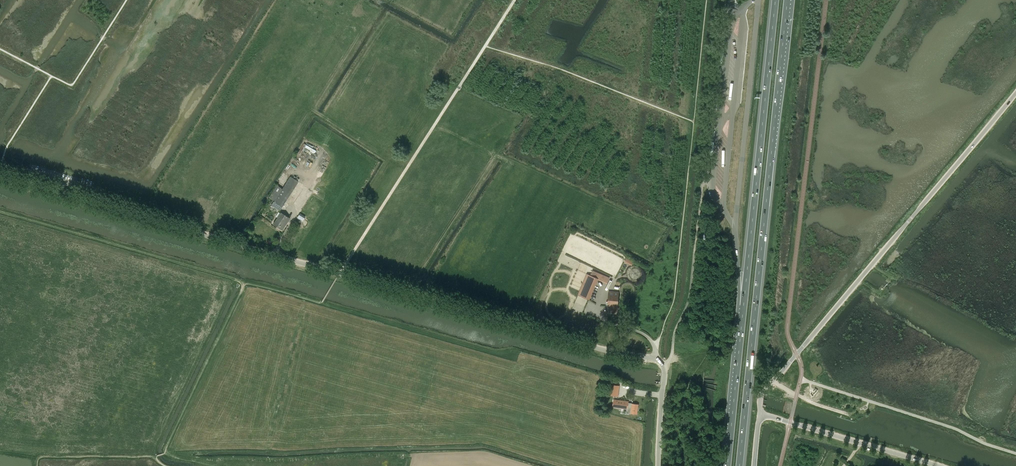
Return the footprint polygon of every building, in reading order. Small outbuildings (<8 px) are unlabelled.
[(302,143),(298,153),(301,154),(304,147),(315,152),(316,150),(302,143)] [(317,190),(320,192),(328,180),(325,178),(317,190)] [(292,190),(285,185),(282,190),(276,186),(269,197),(275,201),(274,202),(274,201),(271,206),(279,211),(292,190)] [(282,228),(287,221),(288,222),(289,219),(281,213),(278,218),(277,218),(273,224),(278,227),(279,226),(282,228)] [(631,265),(633,261),(625,257),(623,261),(631,265)] [(592,270),(590,276),(592,276),(597,279),(607,283),(610,277),(592,270)] [(579,294),(590,298),(597,279),(592,276),(586,274),(579,294)] [(616,313),(617,308),(619,292),(609,292),(607,306),(608,306),(608,313),(616,313)] [(627,409),(627,413),(637,414),(638,404),(628,403),(629,402),(614,400),(613,407),(615,407),(615,411),(621,412),(622,408),(627,409)]
